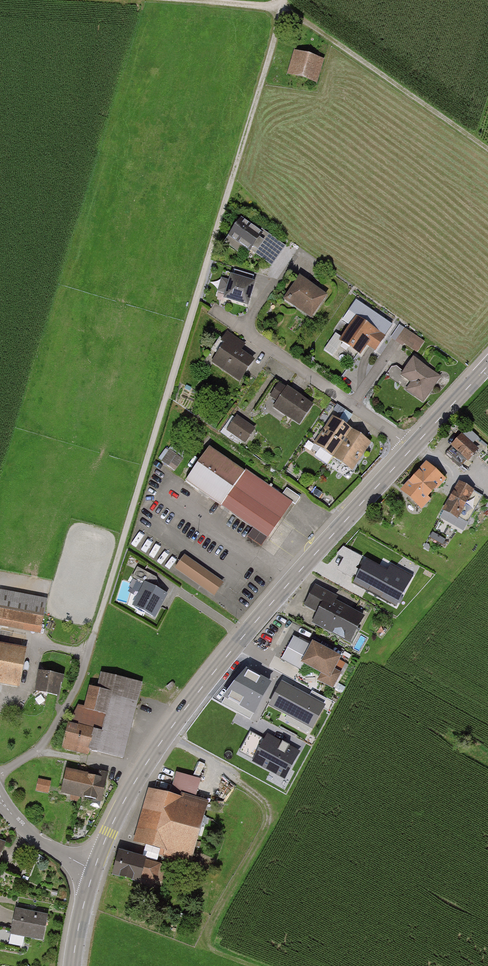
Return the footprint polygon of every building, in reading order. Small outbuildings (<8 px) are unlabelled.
[(324,61),(293,51),(285,73),(316,84),(324,61)] [(279,249),(240,221),(230,233),(270,262),(279,249)] [(253,283),(230,276),(222,301),(246,308),(253,283)] [(326,295),(298,278),(283,301),(311,319),(326,295)] [(385,335),(356,318),(341,342),(361,354),(366,345),(375,351),(385,335)] [(423,343),(400,328),(393,338),(416,353),(423,343)] [(242,379),(259,355),(231,336),(214,361),(242,379)] [(440,378),(414,358),(402,375),(412,383),(407,391),(422,402),(440,378)] [(311,406),(278,385),(266,404),(299,425),(311,406)] [(242,414),(228,432),(243,444),(257,426),(242,414)] [(372,443),(332,418),(314,445),(354,471),(372,443)] [(478,449),(463,436),(452,448),(468,462),(478,449)] [(160,457),(177,469),(185,459),(168,446),(160,457)] [(291,506),(209,449),(187,480),(270,537),(291,506)] [(445,482),(426,465),(402,493),(421,510),(445,482)] [(473,491),(460,484),(445,512),(458,519),(473,491)] [(299,494),(287,487),(283,496),(295,503),(299,494)] [(362,556),(348,549),(337,570),(351,577),(362,556)] [(222,583),(185,556),(176,568),(213,595),(222,583)] [(396,606),(413,576),(391,564),(388,569),(366,557),(353,582),(396,606)] [(168,594),(145,582),(132,606),(156,618),(168,594)] [(318,614),(313,622),(348,643),(363,618),(315,591),(305,607),(318,614)] [(0,592),(0,625),(41,632),(46,600),(0,592)] [(335,657),(295,636),(282,659),(322,680),(335,657)] [(0,645),(0,684),(20,687),(27,650),(0,645)] [(253,713),(270,680),(246,667),(223,695),(253,713)] [(61,676),(40,673),(36,694),(57,698),(61,676)] [(141,683),(101,675),(98,690),(89,688),(81,727),(70,725),(66,747),(126,759),(141,683)] [(326,705),(282,681),(269,704),(313,728),(326,705)] [(300,751),(266,733),(255,753),(289,771),(300,751)] [(107,779),(65,771),(60,795),(102,803),(107,779)] [(171,796),(148,790),(132,849),(192,866),(208,807),(193,802),(199,780),(177,774),(171,796)] [(52,783),(40,780),(38,792),(50,795),(52,783)] [(162,865),(117,852),(110,874),(155,888),(162,865)] [(49,916),(15,910),(10,934),(44,941),(49,916)]
